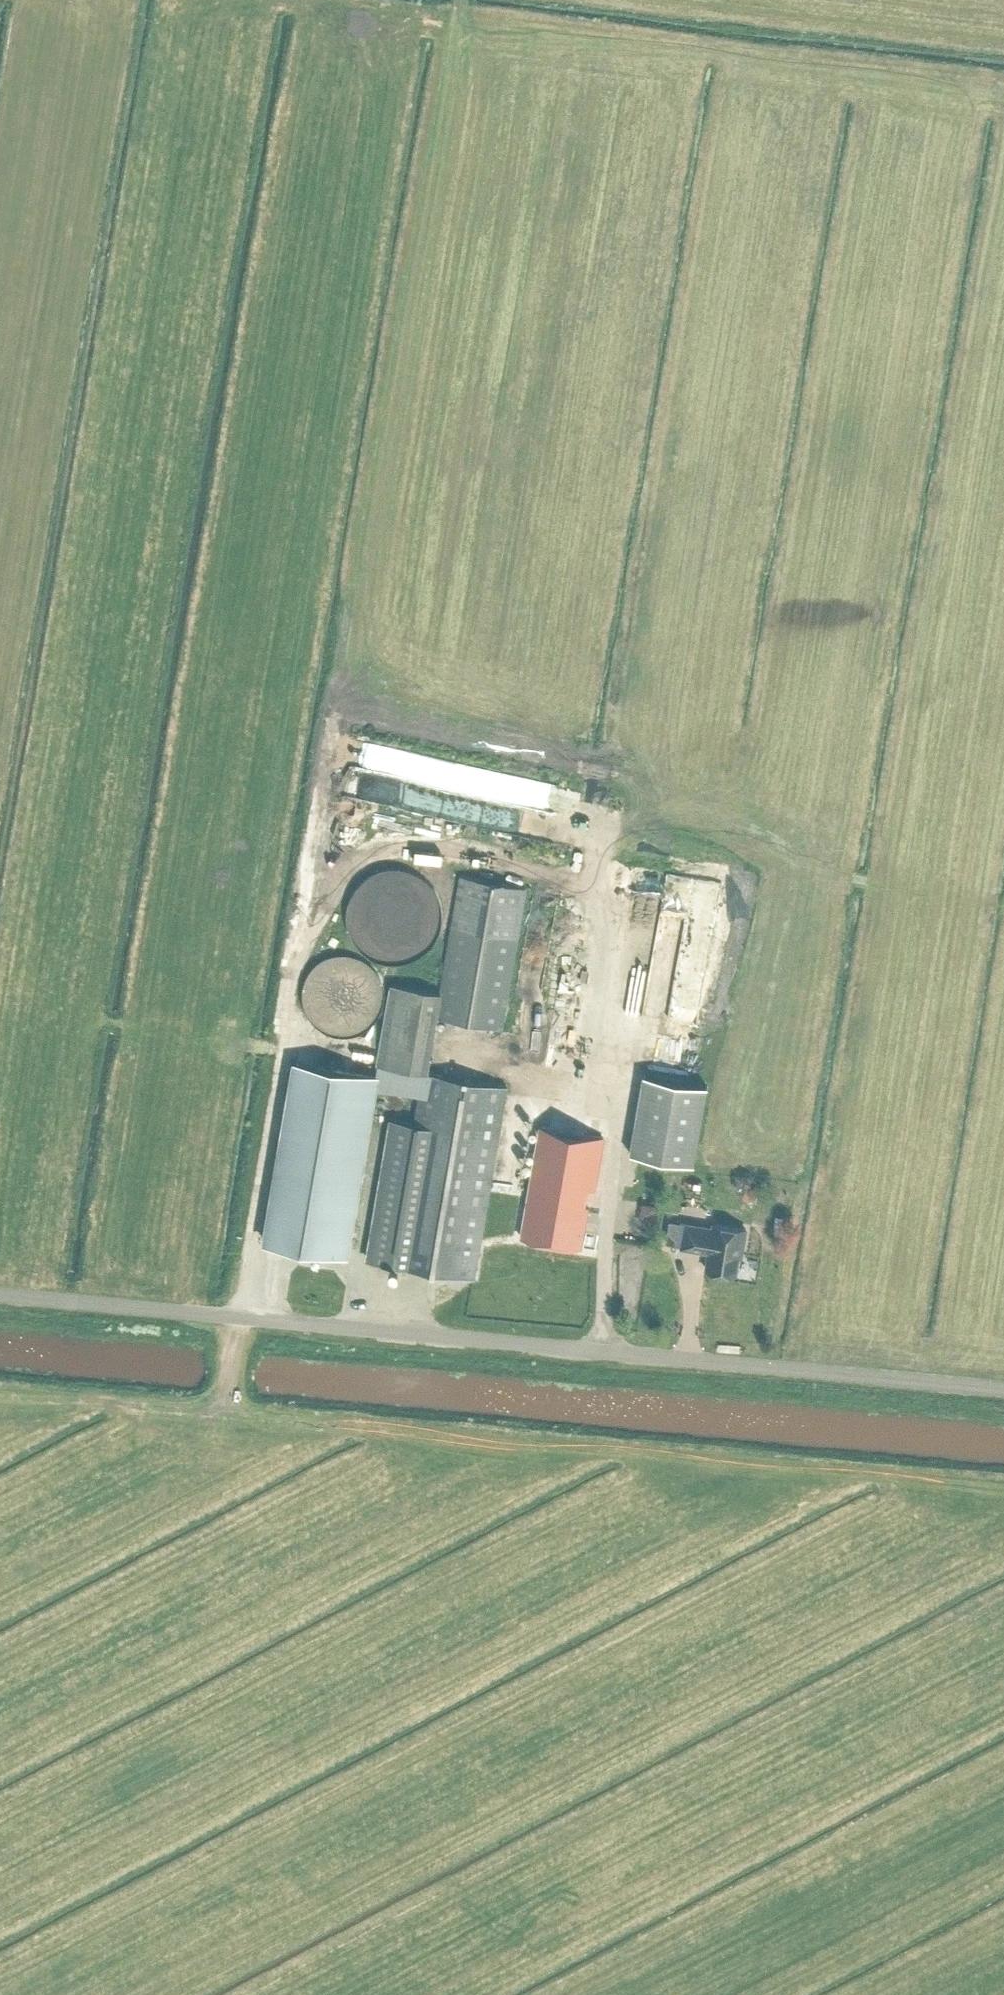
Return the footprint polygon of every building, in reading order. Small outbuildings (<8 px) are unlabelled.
[(406,801),(424,787),(405,763),(387,777),(406,801)] [(456,791),(484,792),(485,774),(457,772),(456,791)] [(442,916),(442,912),(442,908),(441,904),(440,900),(439,896),(437,892),(435,888),(433,885),(430,882),(427,879),(424,876),(421,874),(417,872),(414,870),(410,868),(406,867),(402,866),(398,866),(394,866),(390,866),(386,867),(382,868),(378,869),(374,871),(370,873),(367,875),(364,877),(361,880),(358,883),(356,887),(353,890),(352,894),(350,898),(349,902),(348,906),(348,910),(347,914),(348,918),(348,922),(349,926),(350,930),(352,934),(354,937),(356,941),(359,944),(362,947),(365,950),(368,952),(372,955),(376,956),(379,958),(383,959),(387,960),(392,960),(396,960),(400,960),(404,960),(408,959),(412,957),(416,956),(419,954),(423,951),(426,949),(429,946),(432,943),(434,939),(436,936),(438,932),(440,928),(441,924),(441,920),(442,916)] [(440,989),(391,981),(377,1062),(427,1070),(436,1014),(501,1025),(525,883),(460,872),(440,989)] [(526,953),(544,954),(546,892),(528,892),(526,953)] [(302,989),(302,993),(302,996),(302,1000),(303,1003),(304,1006),(305,1010),(307,1013),(309,1016),(311,1019),(313,1021),(316,1024),(319,1026),(322,1028),(325,1029),(328,1031),(332,1032),(335,1033),(339,1033),(342,1033),(346,1033),(349,1033),(353,1032),(356,1031),(359,1029),(363,1028),(366,1026),(368,1024),(371,1021),(373,1019),(376,1016),(378,1013),(379,1010),(381,1006),(382,1003),(382,1000),(383,996),(383,993),(383,989),(382,985),(382,982),(381,979),(379,975),(378,972),(376,969),(373,966),(371,964),(368,961),(366,959),(363,957),(359,956),(356,954),(353,953),(349,952),(346,952),(342,952),(339,952),(335,952),(332,953),(328,954),(325,956),(322,957),(319,959),(316,961),(313,964),(311,966),(309,969),(307,972),(305,975),(304,979),(303,982),(302,985),(302,989)] [(299,1062),(268,1240),(342,1252),(372,1074),(299,1062)] [(368,1257),(390,1261),(473,1275),(505,1085),(422,1071),(414,1120),(391,1116),(368,1257)] [(631,1152),(666,1159),(680,1080),(645,1073),(631,1152)] [(708,1085),(680,1080),(666,1159),(694,1164),(708,1085)] [(541,1124),(521,1235),(581,1246),(588,1205),(583,1204),(586,1187),(595,1188),(604,1135),(541,1124)] [(712,1227),(685,1222),(681,1246),(708,1251),(705,1268),(735,1273),(738,1256),(741,1257),(745,1229),(713,1223),(712,1227)]
